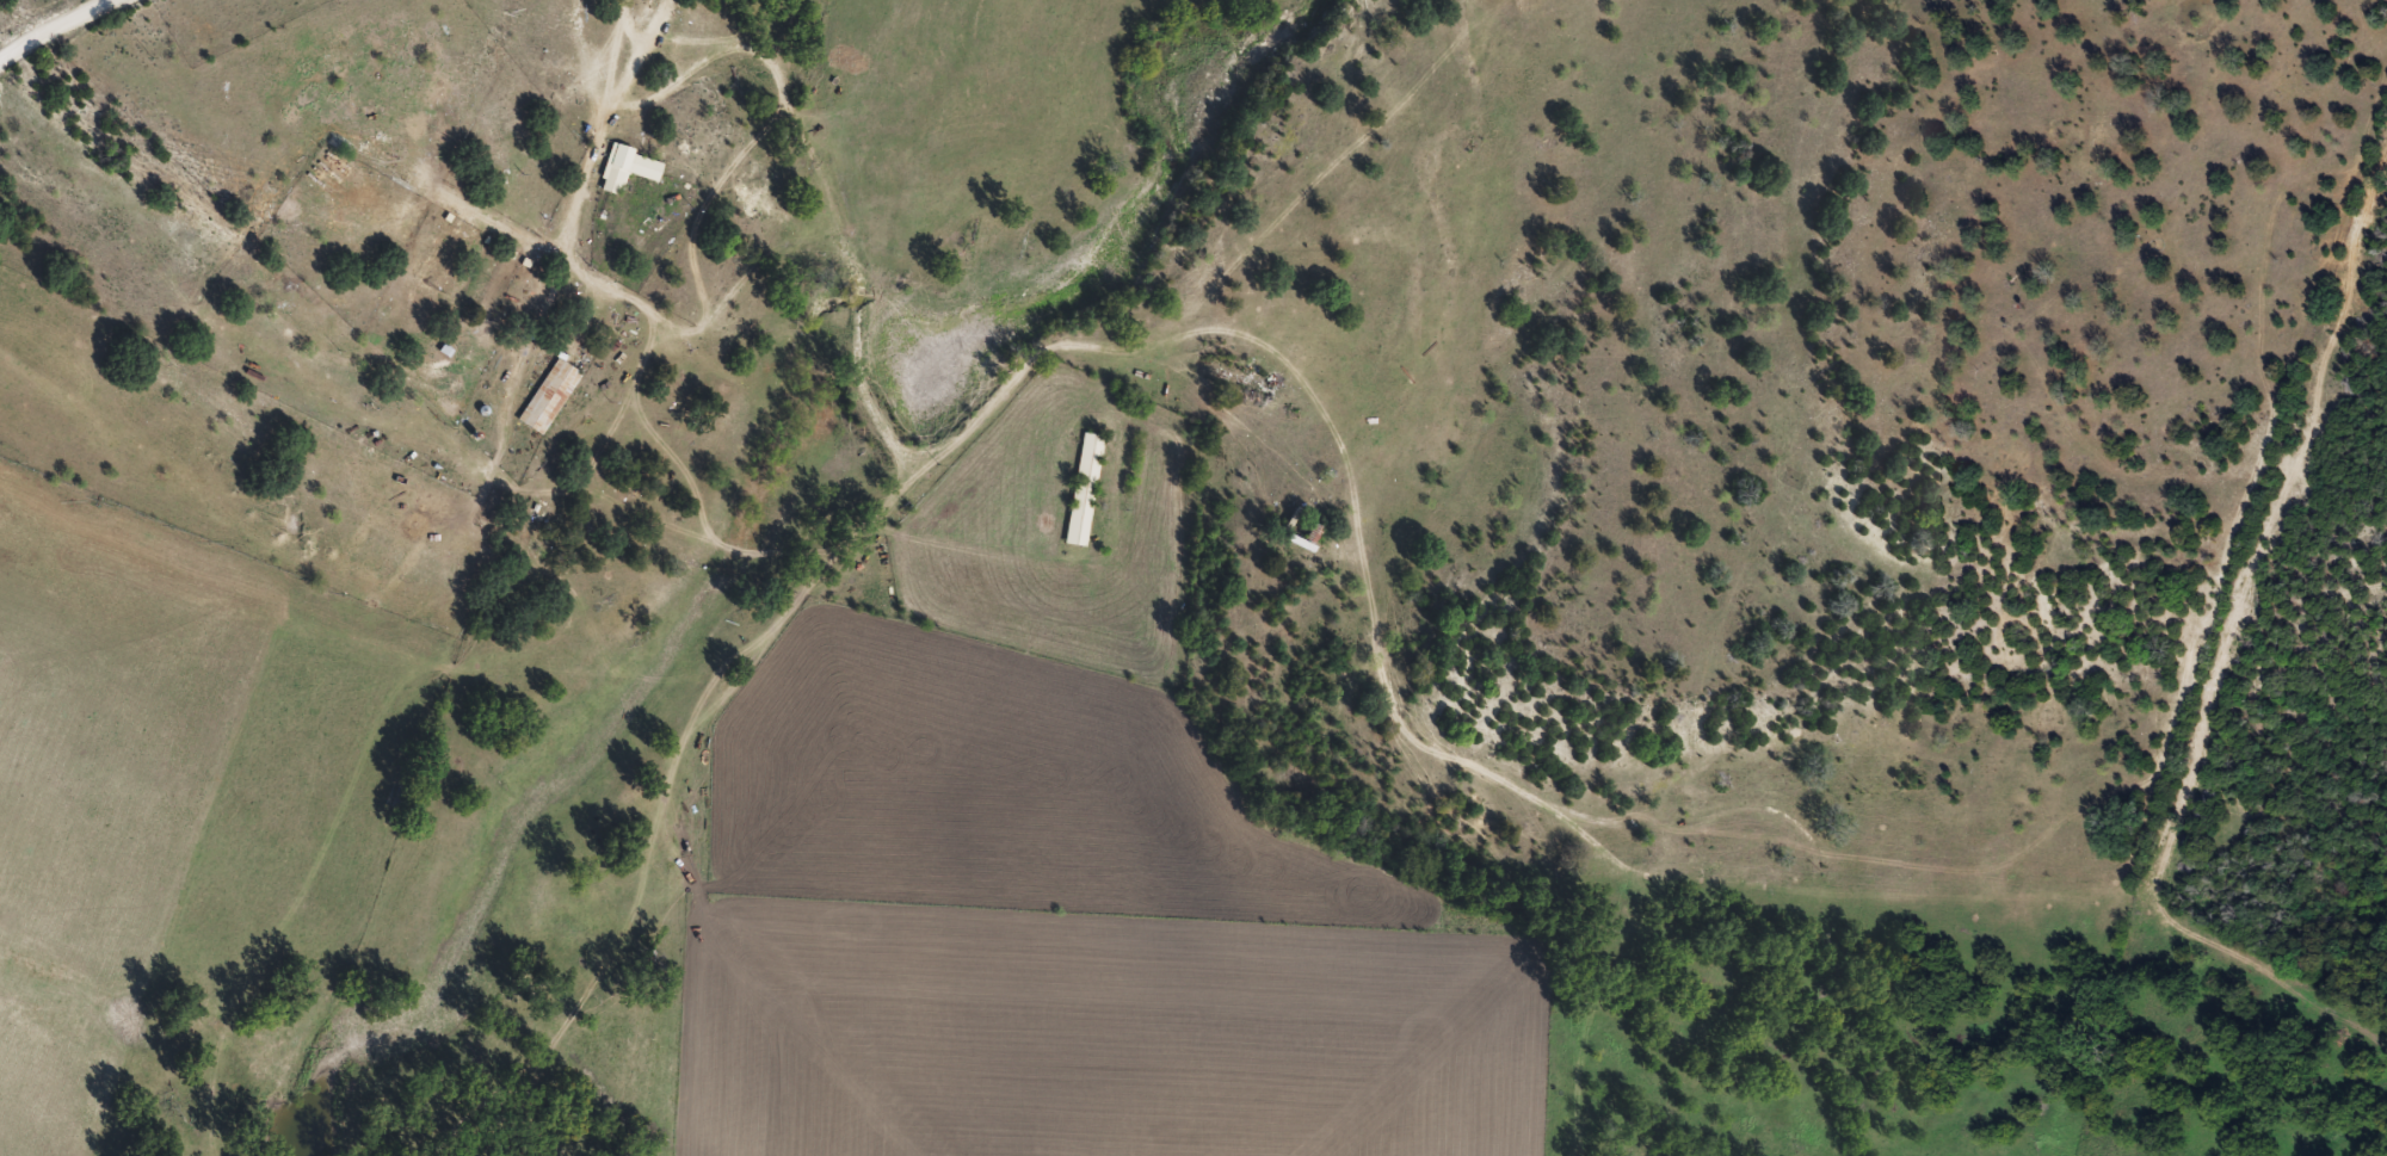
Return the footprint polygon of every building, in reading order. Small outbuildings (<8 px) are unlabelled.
[(627,195),(639,147),(614,140),(602,189),(627,195)] [(523,419),(539,430),(545,420),(549,422),(567,392),(570,394),(583,371),(560,357),(523,419)] [(612,436),(620,439),(631,410),(623,407),(612,436)] [(1085,552),(1102,439),(1080,436),(1063,548),(1085,552)] [(1301,545),(1287,538),(1293,526),(1301,530),(1306,520),(1293,513),(1279,541),(1309,556),(1321,531),(1311,526),(1301,545)]
